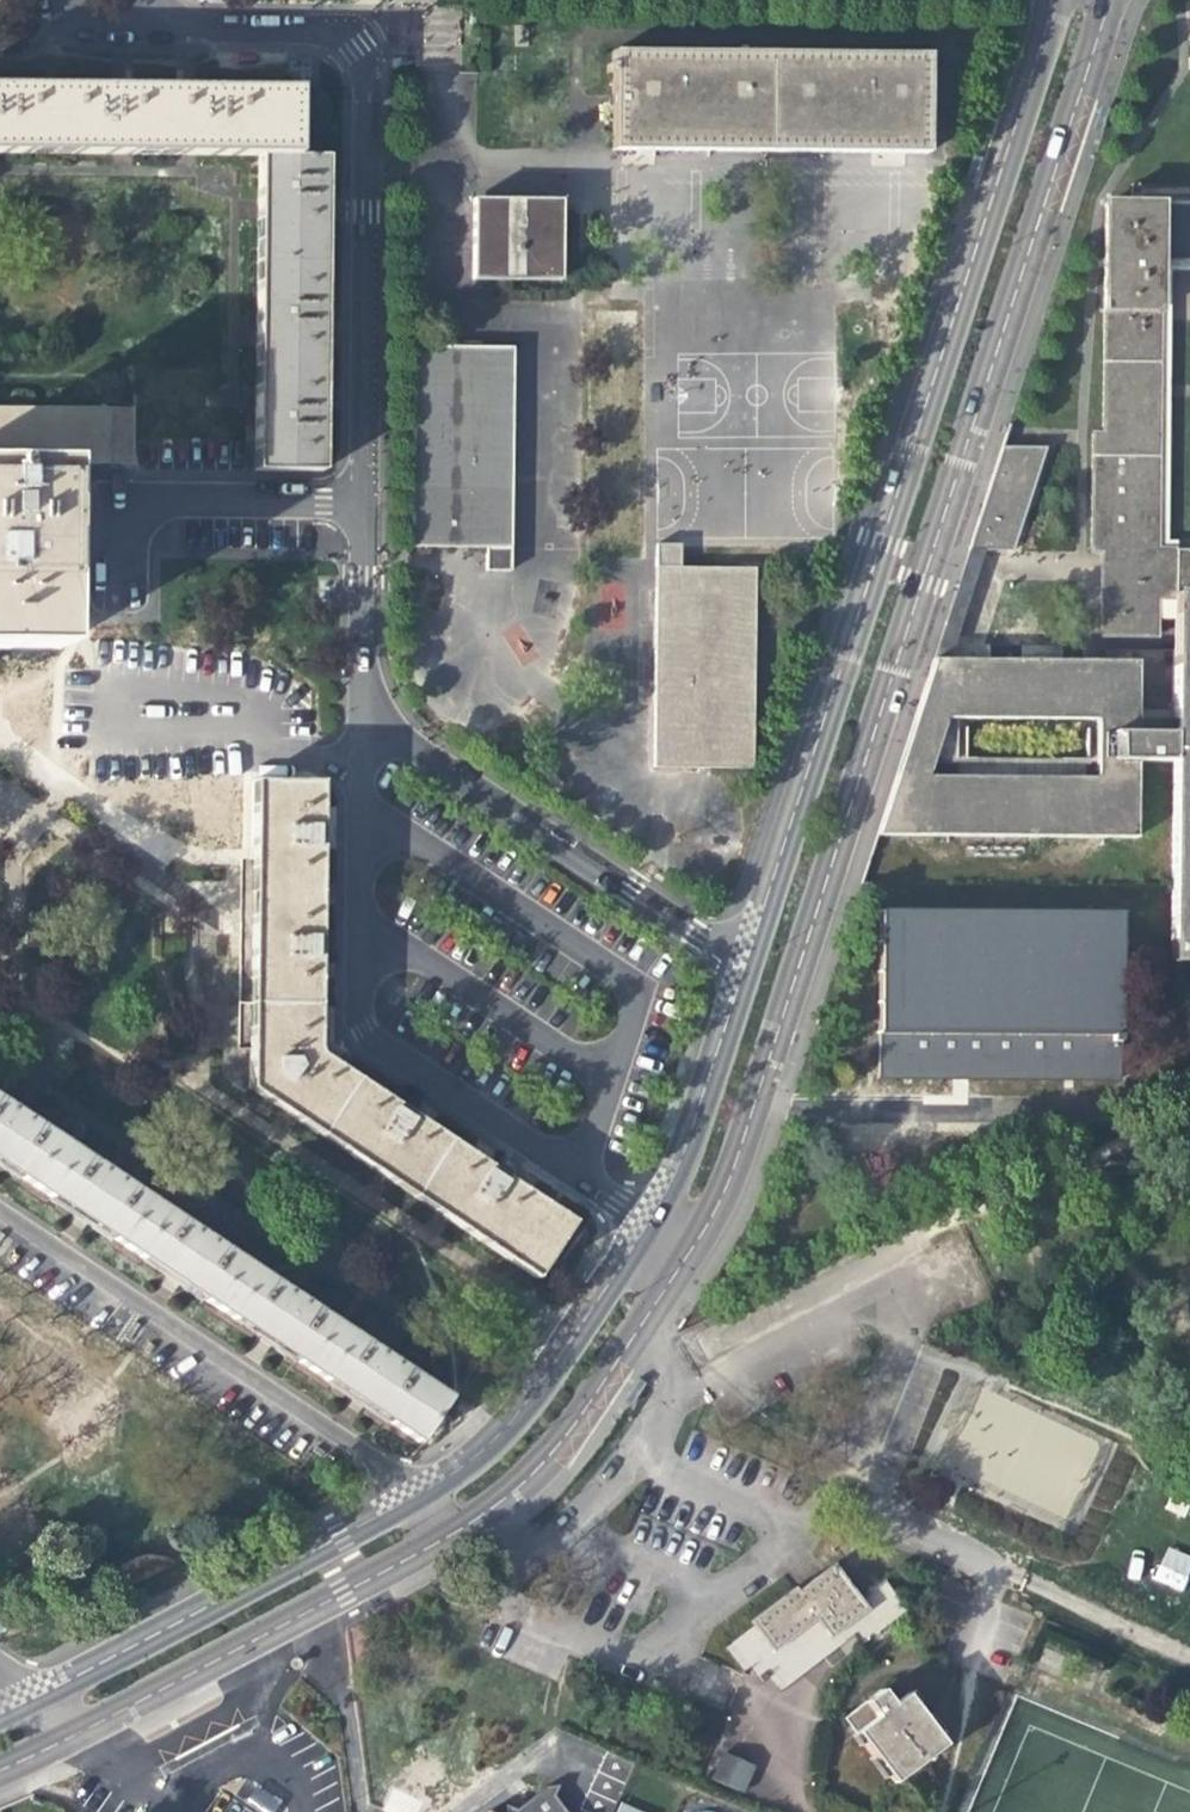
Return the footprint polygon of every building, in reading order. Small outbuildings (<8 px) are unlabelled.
[(728,56),(621,56),(620,154),(936,158),(937,58),(728,56)] [(244,473),(316,473),(316,416),(316,303),(316,191),(316,160),(285,160),(284,91),(231,91),(108,90),(0,89),(0,157),(249,159),(245,425),(244,473)] [(556,201),(469,200),(468,281),(556,282),(556,201)] [(1104,206),(1101,434),(1091,434),(1090,553),(1099,553),(1098,636),(1152,637),(1153,606),(1153,596),(1171,596),(1171,606),(1171,719),(1171,727),(1170,763),(1169,960),(1189,960),(1189,550),(1153,550),(1155,262),(1189,262),(1189,208),(1104,206)] [(509,350),(409,350),(407,552),(508,552),(509,350)] [(94,412),(0,410),(0,647),(1,647),(53,647),(53,629),(53,546),(53,468),(93,468),(94,412)] [(118,412),(94,412),(93,468),(118,469),(118,412)] [(1000,448),(966,554),(983,554),(992,554),(1002,554),(1002,552),(1010,552),(1045,448),(1000,448)] [(931,659),(949,659),(983,554),(966,554),(931,659)] [(754,567),(652,567),(651,768),(752,768),(754,567)] [(1153,596),(1153,606),(1171,606),(1171,596),(1153,596)] [(1072,660),(974,660),(974,667),(948,667),(949,659),(931,659),(873,838),(1134,840),(1135,763),(1170,763),(1171,727),(1135,727),(1135,718),(1136,661),(1094,661),(1094,666),(1072,666),(1072,660)] [(1171,719),(1135,718),(1135,727),(1171,727),(1171,719)] [(314,785),(245,783),(245,846),(243,1091),(529,1277),(566,1222),(416,1124),(344,1077),(310,1055),(312,960),(313,827),(314,785)] [(1115,1084),(1116,915),(875,912),(873,1080),(1115,1084)] [(29,1188),(57,1145),(19,1120),(21,1116),(6,1106),(4,1109),(0,1107),(0,1164),(17,1175),(15,1179),(29,1188)] [(107,1239),(121,1249),(150,1205),(111,1180),(113,1177),(99,1167),(97,1170),(57,1145),(29,1188),(45,1199),(48,1195),(87,1221),(109,1236),(107,1239)] [(15,1179),(17,1175),(0,1164),(0,1172),(13,1181),(15,1179)] [(105,1242),(107,1239),(109,1236),(87,1221),(48,1195),(45,1199),(44,1201),(105,1242)] [(199,1300),(214,1310),(243,1266),(203,1241),(205,1238),(192,1229),(190,1232),(150,1205),(121,1249),(136,1259),(139,1255),(173,1278),(201,1297),(199,1300)] [(197,1303),(199,1300),(201,1297),(173,1278),(139,1255),(136,1259),(134,1261),(197,1303)] [(292,1362),(306,1371),(335,1327),(297,1303),(299,1300),(283,1289),(281,1292),(243,1266),(214,1310),(230,1321),(233,1318),(275,1345),(294,1358),(292,1362)] [(290,1364),(292,1362),(294,1358),(275,1345),(233,1318),(230,1321),(229,1323),(290,1364)] [(374,1353),(335,1327),(306,1371),(321,1381),(323,1377),(356,1399),(385,1418),(383,1422),(414,1442),(443,1398),(388,1362),(390,1360),(376,1350),(374,1353)] [(381,1424),(383,1422),(385,1418),(356,1399),(323,1377),(321,1381),(320,1383),(381,1424)] [(979,1391),(958,1445),(986,1456),(976,1481),(1069,1517),(1100,1437),(979,1391)] [(1189,1569),(1189,1554),(1165,1545),(1153,1580),(1182,1591),(1189,1569)] [(781,1570),(674,1647),(711,1690),(729,1696),(785,1663),(788,1649),(826,1621),(781,1570)] [(848,1696),(826,1712),(861,1768),(920,1732),(880,1676),(866,1684),(854,1668),(837,1679),(848,1696)] [(548,1788),(515,1811),(559,1811),(548,1788)]
